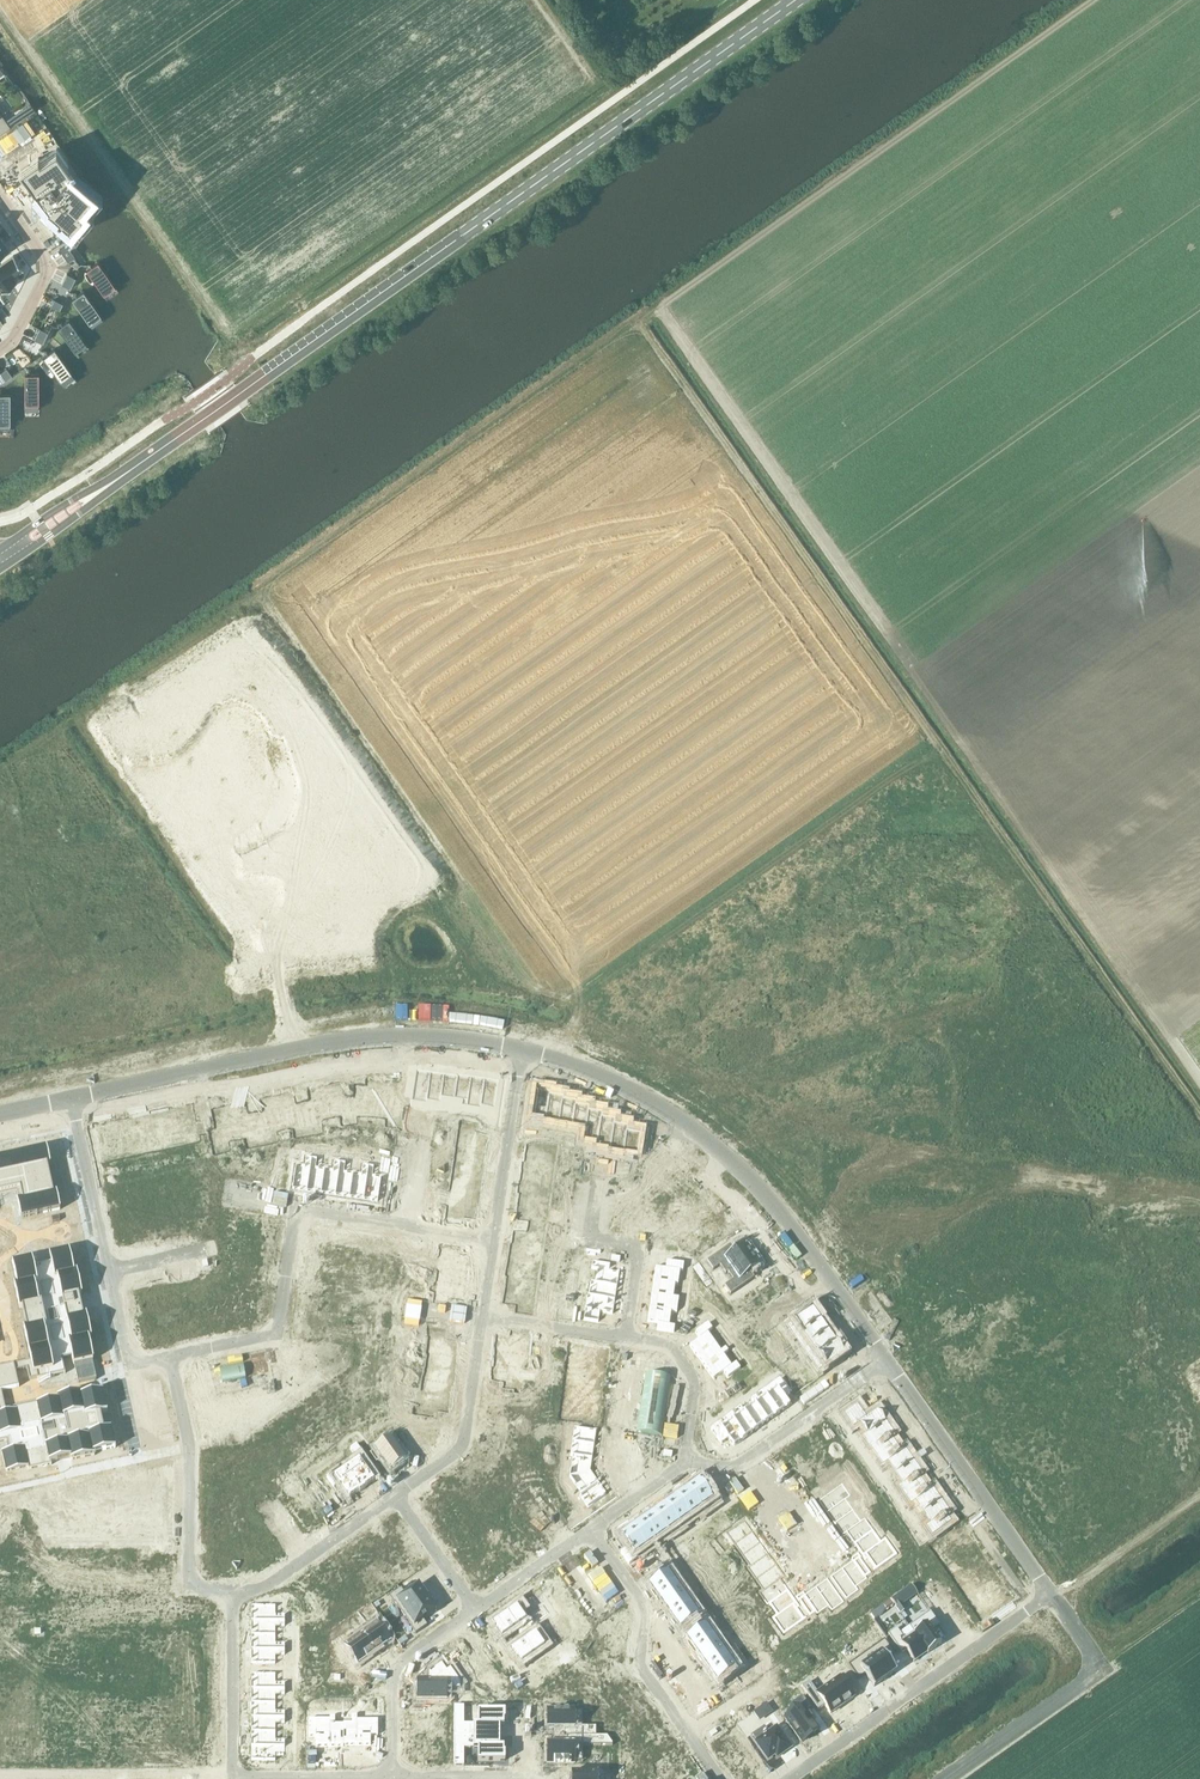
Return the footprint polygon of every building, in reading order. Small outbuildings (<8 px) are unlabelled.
[(10,126),(0,112),(0,134),(10,126)] [(38,157),(21,169),(33,186),(47,205),(45,207),(70,228),(84,211),(80,208),(92,194),(93,193),(90,191),(69,173),(71,170),(56,149),(40,160),(38,157)] [(86,283),(113,320),(127,291),(101,253),(72,239),(70,241),(87,266),(80,280),(86,283)] [(59,249),(68,261),(75,256),(66,244),(59,249)] [(13,276),(23,269),(13,255),(0,265),(0,288),(2,292),(17,281),(16,281),(13,276)] [(67,274),(62,284),(70,288),(75,278),(67,274)] [(67,306),(98,349),(113,320),(86,283),(80,280),(67,306)] [(54,299),(51,305),(59,310),(62,303),(54,299)] [(53,335),(84,379),(98,349),(67,306),(53,335)] [(48,333),(39,328),(34,339),(43,343),(48,333)] [(46,375),(46,415),(76,394),(84,379),(53,335),(38,364),(46,375)] [(17,396),(17,436),(46,415),(46,375),(38,364),(9,384),(17,396)] [(1,372),(6,380),(12,376),(7,368),(1,372)] [(17,436),(17,396),(9,384),(0,391),(0,448),(17,436)] [(416,1068),(412,1099),(426,1101),(431,1070),(416,1068)] [(431,1070),(426,1101),(427,1102),(427,1099),(440,1101),(444,1072),(431,1070)] [(444,1072),(440,1101),(441,1095),(454,1097),(457,1074),(444,1072)] [(457,1074),(454,1097),(463,1098),(462,1104),(467,1105),(471,1075),(458,1073),(457,1074)] [(471,1075),(467,1105),(480,1107),(485,1077),(471,1075)] [(485,1077),(480,1107),(481,1107),(481,1104),(495,1106),(499,1079),(485,1077)] [(368,1090),(355,1088),(354,1094),(358,1109),(379,1111),(383,1082),(369,1080),(368,1090)] [(338,1083),(325,1086),(331,1116),(345,1113),(347,1123),(354,1121),(349,1098),(342,1099),(338,1083)] [(325,1086),(311,1089),(314,1106),(307,1107),(312,1130),(320,1129),(317,1119),(331,1116),(325,1086)] [(535,1086),(531,1115),(546,1117),(549,1091),(550,1088),(535,1086)] [(546,1117),(545,1119),(559,1121),(562,1096),(563,1093),(549,1091),(546,1117)] [(291,1094),(277,1097),(283,1126),(297,1123),(299,1133),(306,1132),(301,1109),(294,1110),(291,1094)] [(562,1096),(559,1121),(572,1123),(575,1101),(576,1098),(562,1096)] [(572,1123),(572,1124),(586,1126),(588,1107),(589,1103),(575,1101),(572,1123)] [(243,1104),(229,1107),(236,1136),(248,1134),(251,1147),(262,1145),(257,1118),(247,1121),(243,1104)] [(190,1105),(176,1109),(183,1139),(205,1134),(202,1122),(194,1123),(190,1105)] [(586,1126),(584,1138),(598,1140),(601,1114),(602,1109),(588,1107),(586,1126)] [(176,1109),(163,1111),(170,1142),(171,1142),(170,1139),(182,1137),(182,1139),(183,1139),(176,1109)] [(163,1111),(150,1114),(156,1145),(170,1142),(163,1111)] [(150,1114),(136,1117),(143,1145),(155,1142),(156,1145),(150,1114)] [(598,1140),(597,1145),(610,1147),(614,1120),(614,1116),(601,1114),(598,1140)] [(136,1117),(123,1120),(129,1148),(143,1145),(136,1117)] [(123,1120),(110,1123),(116,1154),(117,1154),(116,1151),(129,1148),(123,1120)] [(422,1128),(421,1136),(434,1138),(436,1120),(431,1120),(430,1129),(422,1128)] [(610,1147),(610,1149),(623,1151),(627,1128),(628,1122),(614,1120),(610,1147)] [(110,1123),(96,1126),(102,1157),(116,1154),(110,1123)] [(461,1123),(457,1144),(485,1148),(486,1140),(485,1140),(486,1135),(487,1135),(487,1134),(474,1132),(475,1125),(467,1124),(461,1123)] [(401,1126),(400,1133),(412,1135),(413,1128),(401,1126)] [(627,1128),(623,1151),(637,1153),(641,1130),(627,1128)] [(327,1137),(311,1140),(312,1144),(329,1146),(327,1137)] [(457,1144),(455,1158),(482,1162),(484,1149),(485,1149),(485,1148),(457,1144)] [(524,1162),(524,1163),(553,1167),(555,1154),(555,1153),(556,1146),(541,1144),(540,1151),(528,1149),(526,1163),(524,1162)] [(15,1190),(21,1219),(60,1210),(56,1193),(53,1194),(47,1166),(50,1165),(46,1148),(0,1158),(0,1194),(15,1190)] [(817,1153),(797,1167),(804,1176),(823,1162),(817,1153)] [(295,1164),(291,1189),(306,1191),(311,1157),(305,1156),(304,1166),(295,1164)] [(311,1157),(306,1191),(321,1193),(324,1169),(316,1167),(317,1158),(311,1157)] [(455,1158),(453,1171),(482,1175),(480,1175),(482,1162),(455,1158)] [(324,1169),(321,1193),(335,1195),(340,1162),(334,1161),(332,1170),(324,1169)] [(340,1162),(335,1195),(349,1198),(353,1173),(344,1172),(346,1162),(340,1162)] [(823,1162),(804,1176),(810,1185),(830,1172),(823,1162)] [(524,1163),(522,1176),(549,1180),(551,1167),(552,1167),(553,1167),(524,1163)] [(353,1173),(349,1198),(363,1200),(368,1166),(362,1165),(361,1174),(353,1173)] [(368,1166),(363,1200),(378,1202),(381,1177),(373,1176),(374,1167),(368,1166)] [(454,1172),(453,1185),(480,1189),(481,1181),(481,1176),(482,1176),(482,1175),(453,1171),(453,1172),(454,1172)] [(830,1172),(810,1185),(817,1195),(837,1181),(830,1172)] [(521,1181),(520,1190),(549,1194),(548,1193),(549,1180),(522,1176),(522,1181),(521,1181)] [(111,1177),(100,1179),(102,1187),(112,1185),(111,1177)] [(837,1181),(817,1195),(824,1204),(843,1190),(837,1181)] [(449,1198),(478,1202),(478,1197),(479,1197),(480,1189),(453,1185),(451,1198),(449,1198)] [(706,1202),(695,1186),(673,1202),(684,1217),(685,1217),(689,1222),(695,1217),(691,1212),(706,1202)] [(522,1190),(520,1204),(547,1207),(549,1194),(520,1190),(522,1190)] [(843,1190),(824,1204),(830,1214),(850,1200),(843,1190)] [(446,1219),(461,1221),(462,1214),(474,1216),(476,1202),(478,1203),(478,1202),(449,1198),(447,1212),(446,1219)] [(850,1200),(830,1214),(837,1223),(856,1209),(850,1200)] [(520,1204),(518,1218),(530,1219),(529,1227),(544,1229),(545,1222),(547,1207),(520,1204)] [(856,1209),(837,1223),(844,1232),(863,1218),(856,1209)] [(717,1240),(733,1229),(721,1213),(698,1230),(709,1245),(704,1248),(709,1254),(721,1246),(717,1240)] [(863,1218),(844,1232),(850,1242),(870,1228),(863,1218)] [(512,1245),(512,1246),(540,1250),(542,1236),(544,1229),(529,1227),(528,1234),(515,1232),(515,1233),(513,1246),(512,1245)] [(275,1253),(277,1241),(277,1240),(248,1236),(254,1237),(252,1250),(275,1253)] [(1083,1239),(1073,1246),(1082,1257),(1087,1265),(1097,1258),(1083,1239)] [(680,1250),(675,1242),(669,1246),(674,1254),(680,1250)] [(384,1277),(388,1245),(374,1243),(372,1259),(365,1258),(362,1276),(370,1277),(371,1275),(384,1277)] [(417,1244),(416,1251),(423,1252),(424,1245),(417,1244)] [(730,1244),(707,1261),(713,1269),(719,1265),(725,1273),(752,1254),(744,1244),(735,1251),(730,1244)] [(512,1246),(510,1259),(537,1263),(539,1250),(540,1250),(512,1246),(511,1246),(512,1246)] [(0,1367),(0,1442),(7,1441),(9,1451),(2,1452),(6,1472),(28,1467),(28,1470),(51,1465),(51,1462),(71,1458),(71,1460),(94,1455),(94,1452),(115,1448),(111,1428),(104,1430),(100,1412),(107,1411),(103,1391),(81,1396),(81,1393),(57,1398),(58,1401),(38,1405),(38,1403),(6,1410),(1,1391),(19,1387),(15,1371),(27,1369),(29,1380),(37,1378),(38,1379),(65,1373),(62,1359),(72,1357),(73,1364),(74,1364),(92,1360),(93,1360),(88,1339),(91,1338),(86,1315),(83,1315),(79,1296),(82,1295),(76,1272),(74,1272),(69,1251),(49,1255),(51,1263),(33,1266),(32,1259),(12,1263),(17,1285),(14,1286),(19,1309),(22,1308),(26,1328),(24,1329),(31,1361),(0,1367)] [(702,1259),(698,1253),(688,1260),(692,1266),(702,1259)] [(752,1254),(725,1273),(727,1272),(733,1280),(724,1286),(730,1294),(754,1278),(749,1272),(759,1265),(752,1254)] [(508,1272),(508,1273),(536,1277),(537,1276),(535,1276),(537,1263),(510,1259),(508,1272)] [(330,1278),(327,1277),(329,1265),(332,1265),(303,1260),(303,1261),(304,1261),(302,1274),(301,1274),(311,1276),(310,1283),(329,1286),(330,1278)] [(590,1281),(590,1282),(617,1286),(619,1272),(620,1272),(609,1270),(610,1263),(592,1260),(591,1268),(596,1269),(594,1282),(590,1281)] [(655,1267),(653,1280),(678,1284),(680,1270),(683,1271),(684,1262),(666,1260),(665,1267),(654,1266),(654,1267),(655,1267)] [(692,1267),(701,1279),(707,1274),(698,1262),(692,1267)] [(439,1267),(437,1280),(464,1284),(466,1271),(467,1271),(438,1266),(438,1267),(439,1267)] [(572,1279),(574,1269),(566,1268),(565,1278),(572,1279)] [(507,1286),(534,1290),(536,1277),(508,1273),(507,1273),(509,1273),(508,1286),(507,1286)] [(759,1283),(734,1300),(741,1310),(742,1309),(741,1308),(747,1304),(754,1299),(760,1308),(785,1291),(785,1290),(783,1292),(774,1279),(773,1279),(774,1280),(763,1288),(759,1283)] [(653,1281),(651,1293),(679,1298),(679,1297),(674,1296),(675,1284),(678,1284),(653,1280),(652,1280),(652,1281),(653,1281)] [(885,1281),(872,1289),(893,1319),(906,1310),(885,1281)] [(183,1282),(175,1284),(177,1293),(185,1291),(183,1282)] [(587,1294),(587,1295),(615,1299),(617,1286),(590,1282),(588,1294),(587,1294)] [(505,1299),(505,1300),(518,1302),(522,1303),(532,1304),(534,1290),(507,1286),(506,1294),(506,1295),(506,1299),(505,1299)] [(394,1291),(393,1298),(402,1299),(404,1292),(394,1291)] [(724,1298),(720,1292),(714,1296),(718,1302),(724,1298)] [(648,1306),(648,1307),(677,1311),(679,1298),(651,1293),(649,1306),(648,1306)] [(583,1318),(583,1319),(598,1321),(599,1321),(600,1311),(613,1313),(615,1299),(587,1295),(583,1318)] [(561,1303),(560,1313),(567,1314),(568,1304),(561,1303)] [(728,1304),(722,1308),(727,1316),(733,1312),(728,1304)] [(646,1320),(646,1321),(657,1322),(656,1329),(656,1330),(674,1333),(674,1332),(675,1324),(670,1323),(671,1311),(677,1312),(677,1311),(648,1307),(649,1307),(647,1320),(646,1320)] [(812,1308),(786,1326),(795,1337),(820,1319),(812,1308)] [(162,1309),(135,1315),(137,1328),(165,1322),(162,1309)] [(326,1317),(323,1336),(337,1338),(340,1314),(327,1312),(326,1317)] [(298,1313),(295,1337),(309,1339),(313,1315),(298,1313)] [(340,1314),(337,1338),(351,1340),(354,1319),(354,1316),(340,1314)] [(313,1315),(309,1339),(323,1341),(323,1336),(326,1317),(313,1315)] [(347,1369),(330,1380),(331,1382),(345,1401),(370,1383),(379,1323),(354,1319),(351,1340),(350,1347),(347,1369)] [(820,1319),(795,1337),(802,1348),(828,1330),(820,1319)] [(699,1337),(689,1344),(697,1356),(716,1342),(708,1332),(713,1329),(708,1322),(706,1323),(694,1331),(699,1337)] [(724,1331),(727,1335),(733,1331),(730,1327),(724,1331)] [(431,1330),(427,1352),(456,1356),(456,1355),(454,1355),(456,1341),(444,1340),(445,1333),(431,1330)] [(828,1330),(802,1348),(810,1360),(836,1341),(828,1330)] [(524,1354),(527,1333),(512,1331),(511,1338),(498,1336),(498,1337),(497,1350),(524,1354)] [(836,1341),(810,1360),(818,1371),(844,1353),(836,1341)] [(716,1342),(697,1356),(704,1367),(705,1367),(728,1350),(725,1346),(721,1350),(716,1342)] [(581,1345),(580,1354),(571,1353),(570,1359),(604,1364),(605,1357),(606,1349),(598,1348),(581,1345)] [(497,1350),(495,1363),(494,1363),(523,1367),(522,1367),(524,1354),(497,1350)] [(728,1350),(705,1367),(713,1379),(723,1372),(727,1378),(741,1368),(736,1361),(731,1365),(724,1354),(729,1351),(728,1350)] [(428,1352),(427,1365),(454,1369),(455,1365),(454,1365),(455,1356),(456,1356),(427,1352),(428,1352)] [(765,1358),(770,1364),(774,1361),(769,1355),(765,1358)] [(577,1374),(602,1378),(604,1364),(570,1359),(569,1365),(578,1366),(577,1374)] [(92,1360),(74,1364),(78,1383),(96,1379),(92,1360)] [(520,1389),(523,1367),(494,1363),(494,1364),(496,1364),(494,1378),(506,1379),(505,1387),(520,1389)] [(417,1364),(416,1370),(426,1371),(425,1378),(423,1378),(423,1379),(452,1383),(452,1382),(453,1374),(454,1374),(454,1369),(427,1365),(417,1364)] [(577,1374),(576,1383),(566,1381),(566,1387),(600,1392),(602,1378),(577,1374)] [(788,1375),(785,1378),(789,1384),(793,1381),(788,1375)] [(780,1378),(762,1390),(779,1414),(790,1406),(784,1397),(791,1393),(780,1378)] [(423,1379),(421,1392),(448,1396),(450,1383),(452,1383),(423,1379)] [(398,1380),(397,1388),(404,1389),(405,1381),(398,1380)] [(795,1392),(804,1386),(800,1380),(791,1387),(795,1392)] [(730,1392),(734,1389),(729,1383),(725,1386),(730,1392)] [(721,1389),(718,1391),(722,1397),(730,1392),(725,1386),(721,1389)] [(574,1395),(573,1402),(598,1406),(598,1400),(599,1400),(600,1392),(566,1387),(565,1394),(574,1395)] [(320,1390),(309,1398),(312,1402),(323,1418),(334,1410),(320,1390)] [(762,1390),(751,1398),(768,1422),(779,1414),(762,1390)] [(712,1407),(720,1402),(714,1394),(707,1399),(712,1407)] [(740,1406),(756,1429),(767,1422),(768,1422),(751,1398),(750,1398),(754,1403),(744,1410),(740,1406)] [(572,1409),(571,1418),(595,1421),(598,1406),(573,1402),(564,1401),(563,1408),(572,1409)] [(843,1413),(853,1427),(860,1423),(867,1433),(862,1436),(863,1437),(886,1420),(878,1409),(867,1416),(857,1403),(843,1413)] [(740,1406),(729,1414),(745,1437),(746,1437),(756,1429),(740,1406)] [(710,1427),(721,1442),(728,1438),(734,1446),(745,1437),(729,1414),(710,1427)] [(886,1420),(863,1437),(876,1456),(896,1442),(890,1434),(894,1432),(886,1420)] [(574,1427),(572,1441),(594,1445),(597,1430),(574,1427)] [(545,1437),(552,1438),(553,1429),(546,1428),(545,1437)] [(264,1430),(253,1438),(255,1442),(266,1457),(278,1450),(264,1430)] [(362,1431),(355,1436),(364,1449),(372,1443),(362,1431)] [(389,1438),(369,1452),(376,1462),(382,1458),(390,1470),(392,1468),(394,1470),(400,1466),(399,1464),(405,1460),(389,1438)] [(572,1441),(570,1455),(592,1458),(594,1445),(572,1441)] [(255,1442),(244,1450),(257,1467),(258,1469),(269,1461),(266,1457),(255,1442)] [(356,1456),(344,1464),(362,1489),(366,1487),(365,1486),(374,1479),(365,1466),(370,1462),(356,1442),(349,1447),(356,1456)] [(902,1450),(896,1442),(876,1456),(883,1465),(887,1462),(895,1472),(914,1459),(905,1448),(902,1450)] [(1020,1453),(1001,1467),(1007,1476),(1027,1462),(1020,1453)] [(572,1456),(569,1476),(590,1471),(592,1458),(570,1455),(572,1456)] [(864,1456),(858,1460),(862,1466),(869,1462),(864,1456)] [(914,1459),(895,1472),(902,1483),(898,1486),(904,1495),(924,1482),(918,1474),(922,1471),(914,1459)] [(869,1462),(862,1466),(865,1470),(867,1472),(873,1468),(869,1462)] [(1027,1462),(1007,1476),(1014,1485),(1033,1472),(1027,1462)] [(326,1476),(334,1487),(339,1483),(349,1497),(358,1491),(359,1492),(362,1489),(344,1464),(333,1473),(332,1471),(326,1476)] [(590,1471),(569,1476),(581,1493),(579,1494),(579,1495),(598,1482),(590,1471)] [(1033,1472),(1014,1485),(1020,1495),(1040,1481),(1033,1472)] [(699,1479),(687,1488),(704,1511),(723,1498),(711,1482),(705,1487),(699,1479)] [(868,1481),(862,1485),(865,1489),(871,1485),(868,1481)] [(1040,1481),(1020,1495),(1027,1504),(1047,1490),(1040,1481)] [(606,1493),(598,1482),(579,1495),(587,1506),(606,1493)] [(842,1482),(818,1499),(826,1511),(850,1494),(842,1482)] [(924,1482),(904,1495),(910,1504),(915,1501),(923,1512),(941,1499),(933,1487),(929,1489),(924,1482)] [(687,1488),(676,1495),(692,1518),(703,1510),(704,1511),(687,1488)] [(1047,1490),(1027,1504),(1034,1514),(1053,1500),(1047,1490)] [(850,1494),(826,1511),(834,1522),(853,1508),(846,1498),(850,1495),(850,1494)] [(676,1495),(665,1503),(682,1527),(682,1526),(681,1524),(691,1517),(692,1518),(676,1495)] [(941,1499),(923,1512),(930,1522),(925,1526),(932,1535),(952,1521),(946,1513),(949,1510),(941,1499)] [(1053,1500),(1034,1514),(1040,1523),(1060,1509),(1053,1500)] [(561,1502),(555,1506),(558,1510),(563,1506),(561,1502)] [(665,1503),(654,1511),(671,1535),(682,1527),(665,1503)] [(884,1503),(878,1508),(881,1512),(887,1507),(884,1503)] [(731,1506),(720,1514),(723,1518),(734,1510),(731,1506)] [(853,1508),(834,1522),(835,1522),(842,1533),(865,1517),(864,1516),(860,1519),(853,1508)] [(1060,1509),(1040,1523),(1047,1532),(1067,1519),(1060,1509)] [(127,1587),(127,1533),(54,1533),(54,1511),(8,1511),(8,1518),(0,1518),(0,1572),(8,1572),(8,1594),(61,1594),(61,1587),(127,1587)] [(654,1511),(643,1519),(659,1541),(669,1534),(670,1535),(671,1535),(654,1511)] [(865,1517),(842,1533),(843,1533),(846,1531),(854,1541),(873,1528),(865,1517)] [(744,1518),(725,1531),(734,1543),(752,1530),(744,1518)] [(643,1519),(632,1527),(648,1549),(646,1545),(656,1538),(658,1542),(659,1541),(643,1519)] [(1067,1519),(1047,1532),(1054,1542),(1073,1528),(1067,1519)] [(896,1523),(890,1527),(893,1531),(898,1527),(898,1526),(896,1523)] [(632,1527),(620,1535),(628,1545),(620,1550),(630,1564),(638,1558),(637,1557),(648,1549),(632,1527)] [(695,1530),(699,1536),(701,1534),(703,1533),(699,1527),(695,1530)] [(862,1553),(853,1559),(858,1565),(867,1577),(865,1574),(870,1571),(874,1568),(897,1552),(885,1536),(881,1539),(873,1528),(854,1541),(860,1550),(862,1553)] [(752,1530),(734,1543),(741,1554),(760,1541),(760,1540),(752,1530)] [(267,1539),(267,1554),(278,1546),(271,1536),(267,1539)] [(957,1564),(977,1550),(969,1538),(941,1558),(944,1563),(952,1557),(957,1564)] [(503,1541),(492,1549),(505,1567),(506,1569),(517,1561),(503,1541)] [(760,1541),(741,1554),(749,1565),(747,1566),(747,1567),(768,1552),(760,1541)] [(668,1555),(672,1552),(668,1546),(664,1549),(668,1555)] [(711,1547),(705,1551),(711,1559),(717,1555),(711,1547)] [(977,1550),(957,1564),(961,1571),(954,1576),(957,1581),(986,1561),(981,1555),(977,1550)] [(701,1551),(695,1555),(700,1563),(706,1559),(701,1551)] [(768,1552),(747,1567),(755,1578),(776,1563),(768,1552)] [(590,1556),(574,1568),(591,1591),(606,1580),(590,1556)] [(649,1568),(657,1563),(653,1557),(645,1562),(649,1568)] [(706,1559),(700,1563),(703,1567),(709,1563),(706,1559)] [(853,1559),(842,1567),(849,1576),(854,1583),(858,1589),(858,1588),(856,1585),(867,1577),(858,1565),(853,1559)] [(658,1576),(648,1583),(656,1594),(680,1578),(679,1577),(675,1581),(668,1570),(672,1567),(668,1560),(654,1570),(658,1576)] [(994,1573),(990,1567),(986,1561),(957,1581),(961,1586),(968,1581),(973,1587),(994,1573)] [(776,1563),(755,1578),(762,1588),(758,1591),(759,1592),(784,1574),(776,1563)] [(842,1567),(830,1575),(846,1597),(852,1593),(858,1589),(854,1583),(849,1576),(842,1567)] [(730,1573),(724,1577),(727,1581),(732,1577),(730,1573)] [(978,1594),(970,1600),(974,1605),(1002,1584),(994,1573),(973,1587),(978,1594)] [(784,1574),(759,1592),(767,1603),(788,1588),(780,1577),(784,1575),(784,1574)] [(719,1577),(713,1582),(716,1586),(722,1581),(719,1577)] [(732,1577),(727,1581),(729,1585),(735,1581),(732,1577)] [(827,1577),(816,1585),(824,1598),(832,1609),(836,1606),(844,1600),(827,1577)] [(680,1578),(656,1594),(664,1606),(688,1589),(680,1578)] [(401,1588),(389,1596),(394,1603),(394,1602),(403,1614),(427,1597),(418,1584),(405,1594),(401,1588)] [(1004,1602),(1011,1597),(1002,1584),(974,1605),(977,1610),(985,1604),(990,1611),(1004,1602)] [(805,1593),(814,1606),(818,1612),(824,1607),(828,1604),(832,1609),(824,1598),(816,1585),(805,1593)] [(911,1585),(891,1599),(894,1605),(901,1614),(907,1609),(903,1604),(917,1595),(911,1585)] [(788,1588),(767,1603),(769,1602),(777,1612),(772,1616),(784,1632),(806,1616),(810,1613),(815,1609),(817,1612),(818,1612),(814,1606),(805,1593),(796,1599),(794,1597),(788,1588)] [(688,1589),(664,1606),(672,1617),(691,1603),(683,1593),(688,1590),(688,1589)] [(745,1595),(739,1599),(741,1601),(742,1603),(748,1599),(745,1595)] [(427,1597),(403,1614),(411,1626),(415,1633),(427,1625),(423,1619),(436,1610),(427,1597)] [(871,1599),(867,1602),(871,1608),(875,1605),(871,1599)] [(891,1599),(883,1605),(886,1610),(894,1605),(891,1599)] [(867,1602),(863,1605),(868,1611),(869,1610),(871,1608),(867,1602)] [(519,1603),(493,1622),(493,1623),(494,1623),(496,1627),(495,1627),(501,1636),(511,1629),(515,1627),(519,1633),(515,1635),(515,1636),(533,1623),(549,1612),(543,1604),(527,1615),(519,1603)] [(691,1603),(672,1617),(680,1628),(699,1615),(691,1603)] [(259,1605),(250,1605),(250,1613),(250,1620),(285,1620),(285,1614),(276,1614),(276,1605),(259,1605)] [(741,1609),(737,1612),(740,1616),(746,1611),(743,1607),(741,1609)] [(752,1608),(746,1612),(749,1616),(754,1611),(752,1608)] [(927,1651),(928,1652),(941,1643),(941,1642),(940,1642),(931,1629),(939,1624),(930,1611),(909,1625),(913,1631),(927,1651)] [(976,1615),(969,1620),(975,1628),(981,1623),(976,1615)] [(763,1617),(757,1621),(759,1625),(765,1621),(763,1617)] [(845,1618),(841,1621),(845,1627),(846,1626),(849,1624),(845,1618)] [(250,1620),(250,1634),(276,1634),(276,1626),(285,1626),(285,1620),(250,1620)] [(707,1621),(686,1636),(694,1648),(715,1633),(707,1621)] [(768,1625),(765,1621),(759,1625),(762,1629),(768,1625)] [(841,1621),(837,1624),(841,1630),(845,1627),(841,1621)] [(604,1665),(621,1653),(617,1646),(625,1641),(617,1630),(626,1623),(626,1622),(591,1647),(604,1665)] [(520,1642),(511,1649),(517,1658),(518,1657),(520,1661),(521,1662),(545,1645),(531,1625),(534,1624),(533,1623),(515,1636),(515,1637),(516,1636),(520,1633),(524,1640),(520,1642)] [(896,1627),(888,1633),(901,1651),(905,1648),(912,1658),(915,1656),(917,1658),(927,1651),(928,1653),(928,1652),(927,1651),(913,1631),(909,1625),(909,1626),(913,1631),(904,1638),(896,1627)] [(376,1628),(364,1637),(378,1656),(390,1648),(380,1634),(376,1628)] [(715,1633),(694,1648),(702,1659),(721,1646),(713,1635),(716,1633),(715,1633)] [(250,1641),(250,1649),(285,1649),(285,1642),(276,1642),(276,1634),(250,1634),(250,1641)] [(758,1636),(752,1641),(763,1657),(769,1652),(767,1649),(758,1636)] [(352,1645),(358,1655),(366,1665),(378,1656),(364,1637),(352,1645)] [(829,1643),(835,1651),(843,1645),(837,1637),(829,1643)] [(884,1639),(866,1652),(885,1678),(896,1670),(888,1658),(895,1653),(884,1639)] [(721,1646),(702,1659),(710,1670),(733,1654),(733,1653),(728,1656),(721,1646)] [(250,1649),(251,1664),(276,1664),(276,1655),(285,1655),(285,1649),(250,1649)] [(866,1652),(848,1664),(858,1679),(865,1674),(874,1686),(885,1678),(866,1652)] [(733,1654),(710,1670),(718,1682),(741,1665),(733,1654)] [(417,1678),(417,1698),(446,1698),(446,1688),(461,1688),(461,1681),(450,1666),(446,1668),(441,1661),(427,1671),(427,1678),(417,1678)] [(250,1688),(285,1688),(285,1682),(276,1682),(275,1673),(250,1673),(250,1688)] [(843,1674),(828,1685),(842,1704),(854,1696),(851,1692),(854,1689),(843,1674)] [(809,1681),(802,1686),(818,1709),(824,1705),(830,1713),(842,1704),(828,1685),(817,1692),(809,1681)] [(285,1688),(250,1688),(250,1696),(250,1702),(276,1702),(276,1694),(285,1694),(285,1688)] [(784,1717),(801,1742),(819,1730),(805,1711),(810,1707),(802,1696),(793,1702),(797,1708),(784,1717)] [(250,1702),(250,1717),(285,1717),(285,1711),(276,1711),(276,1702),(250,1702)] [(454,1705),(454,1735),(463,1735),(463,1724),(464,1724),(464,1705),(454,1705)] [(574,1710),(574,1708),(547,1708),(547,1720),(548,1720),(548,1727),(564,1727),(564,1735),(596,1735),(596,1726),(582,1726),(582,1710),(574,1710)] [(765,1714),(761,1709),(755,1713),(760,1719),(765,1714)] [(463,1724),(463,1735),(488,1735),(499,1735),(499,1725),(504,1725),(503,1719),(505,1719),(505,1710),(478,1710),(478,1724),(464,1724),(463,1724)] [(343,1721),(343,1746),(343,1745),(357,1745),(357,1714),(351,1714),(351,1721),(343,1721)] [(357,1714),(357,1745),(371,1745),(371,1737),(371,1735),(378,1735),(378,1718),(357,1718),(357,1714)] [(308,1718),(308,1736),(315,1736),(315,1738),(315,1746),(329,1746),(329,1715),(329,1718),(308,1718)] [(329,1715),(329,1746),(343,1746),(343,1721),(343,1723),(335,1723),(335,1715),(329,1715)] [(250,1717),(250,1731),(276,1731),(276,1723),(285,1723),(285,1717),(250,1717)] [(738,1723),(732,1727),(736,1733),(742,1729),(738,1723)] [(647,1724),(627,1738),(632,1746),(635,1744),(643,1755),(668,1737),(660,1725),(652,1731),(647,1724)] [(764,1726),(752,1734),(756,1740),(756,1741),(768,1758),(775,1753),(777,1756),(778,1755),(779,1756),(779,1755),(779,1754),(782,1752),(783,1753),(784,1752),(783,1752),(789,1748),(790,1748),(790,1747),(776,1726),(768,1732),(764,1726)] [(417,1758),(428,1758),(428,1729),(417,1729),(417,1730),(407,1730),(407,1748),(417,1748),(417,1758)] [(250,1731),(250,1745),(285,1746),(285,1739),(276,1739),(276,1731),(250,1731)] [(454,1735),(454,1754),(463,1754),(464,1747),(478,1747),(478,1760),(505,1760),(505,1752),(504,1752),(504,1746),(499,1746),(499,1735),(488,1735),(463,1735),(454,1735)] [(574,1762),(574,1761),(582,1761),(582,1745),(612,1745),(612,1743),(607,1735),(596,1735),(564,1735),(564,1744),(548,1744),(548,1750),(547,1750),(547,1762),(574,1762)] [(668,1737),(643,1755),(656,1772),(673,1760),(668,1754),(676,1748),(668,1737)] [(250,1753),(250,1761),(259,1761),(259,1760),(275,1760),(276,1752),(285,1752),(285,1746),(250,1745),(250,1753)] [(296,1746),(296,1755),(304,1755),(304,1746),(296,1746)] [(454,1754),(453,1765),(463,1765),(463,1754),(454,1754)]
